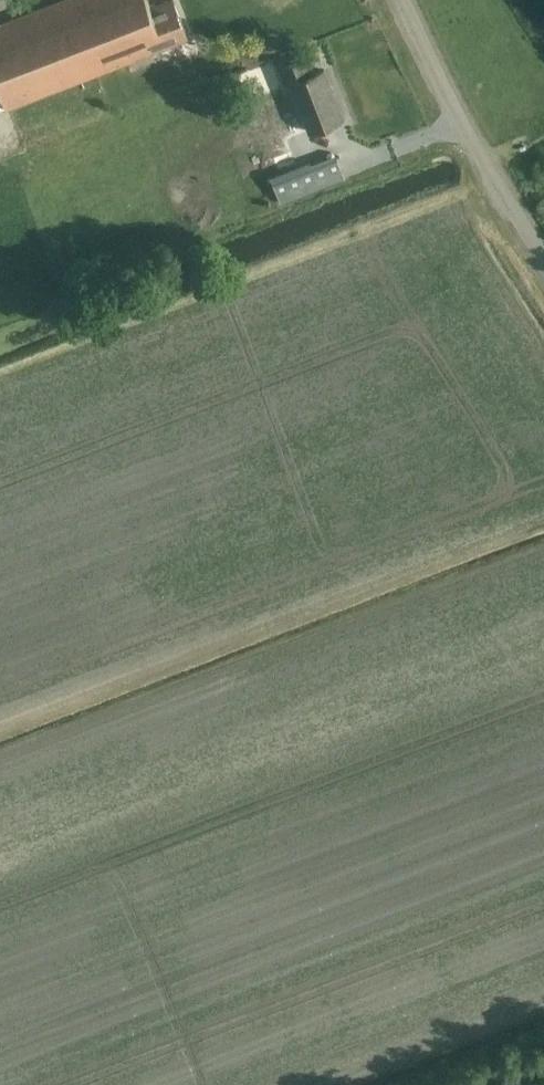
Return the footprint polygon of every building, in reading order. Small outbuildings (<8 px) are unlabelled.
[(148,0),(63,0),(0,24),(0,91),(7,109),(172,45),(171,43),(188,36),(174,1),(156,8),(155,3),(150,5),(148,0)] [(311,75),(305,59),(280,69),(286,85),(291,83),(310,132),(343,119),(324,70),(311,75)]
